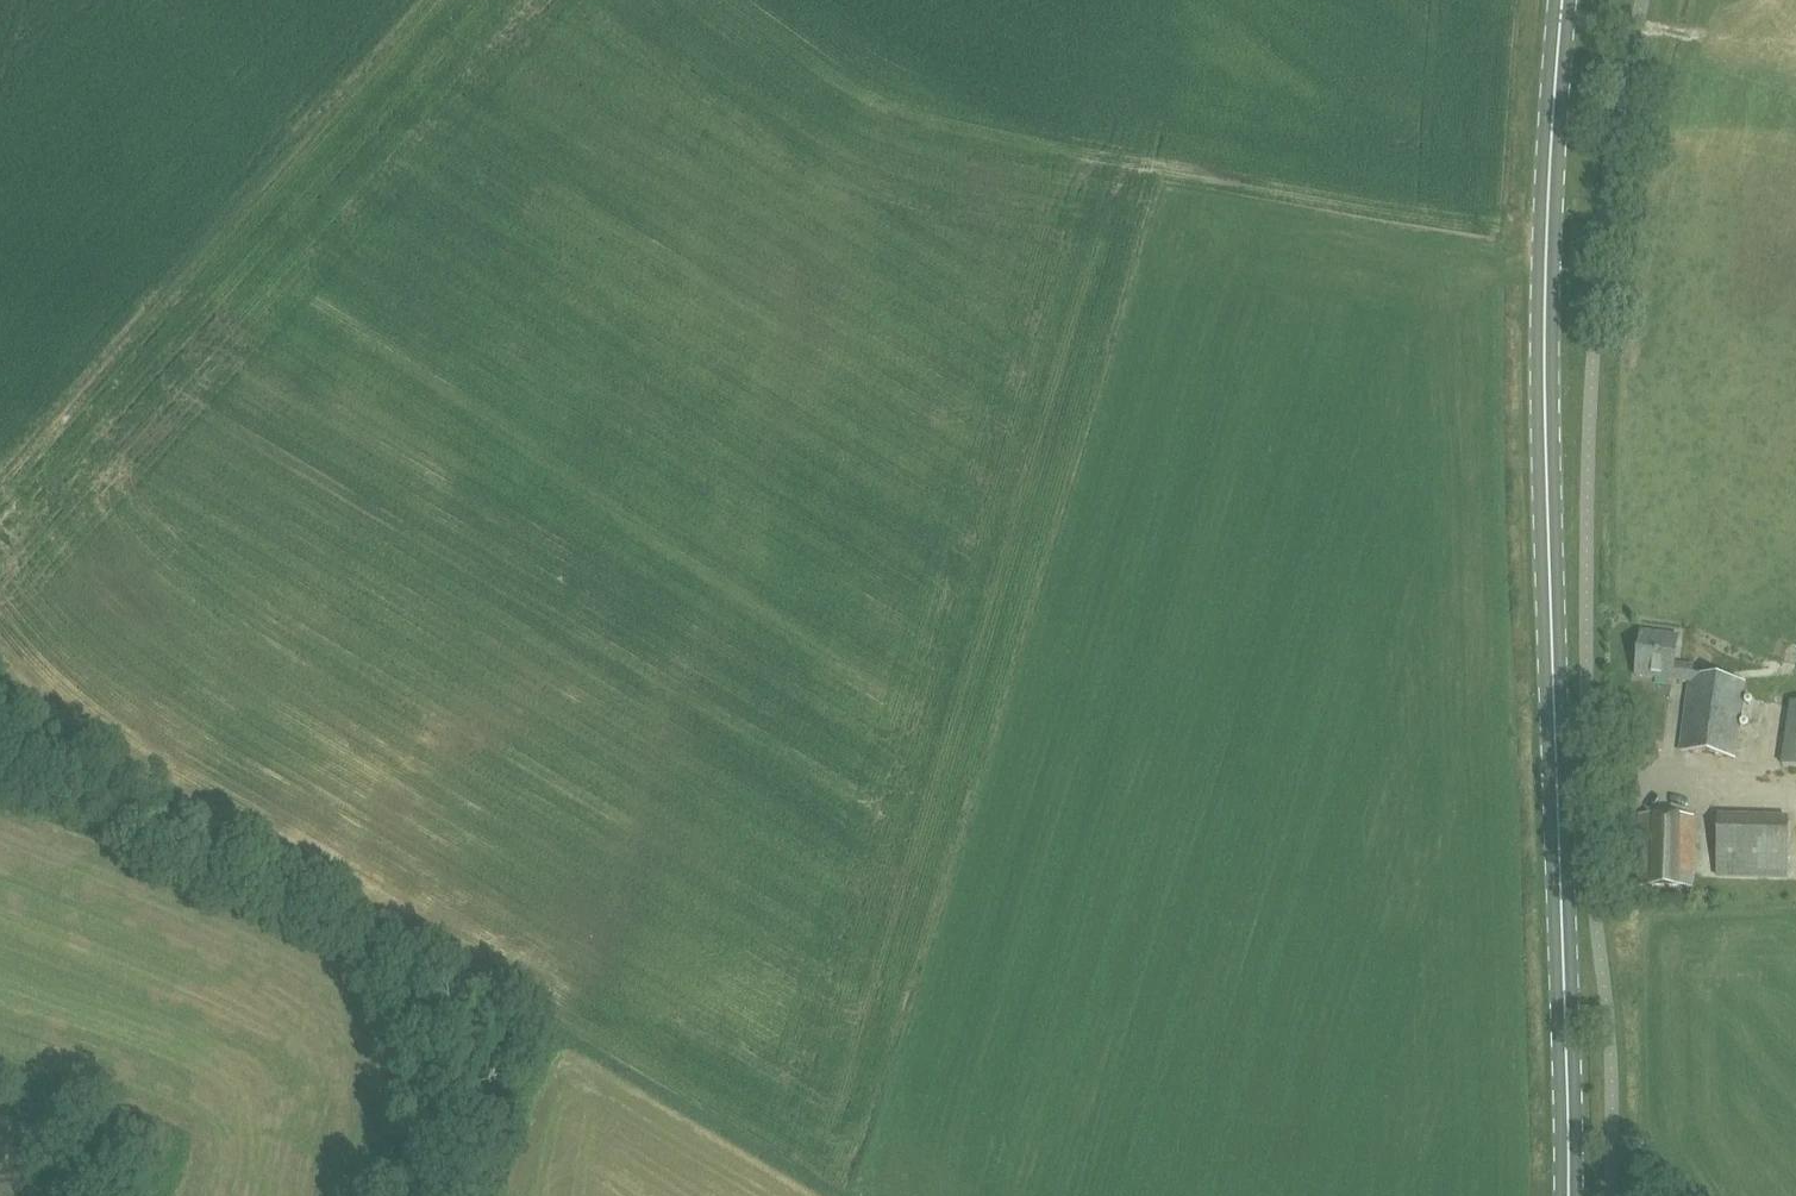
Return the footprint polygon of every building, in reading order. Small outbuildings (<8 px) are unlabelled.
[(1680,635),(1643,631),(1637,676),(1691,682),(1693,674),(1694,666),(1676,664),(1680,635)] [(1746,683),(1693,674),(1682,750),(1736,758),(1746,683)] [(1789,701),(1781,765),(1795,767),(1795,703),(1789,701)] [(1692,886),(1693,815),(1641,813),(1639,884),(1692,886)] [(1788,878),(1789,816),(1718,814),(1717,876),(1788,878)]
